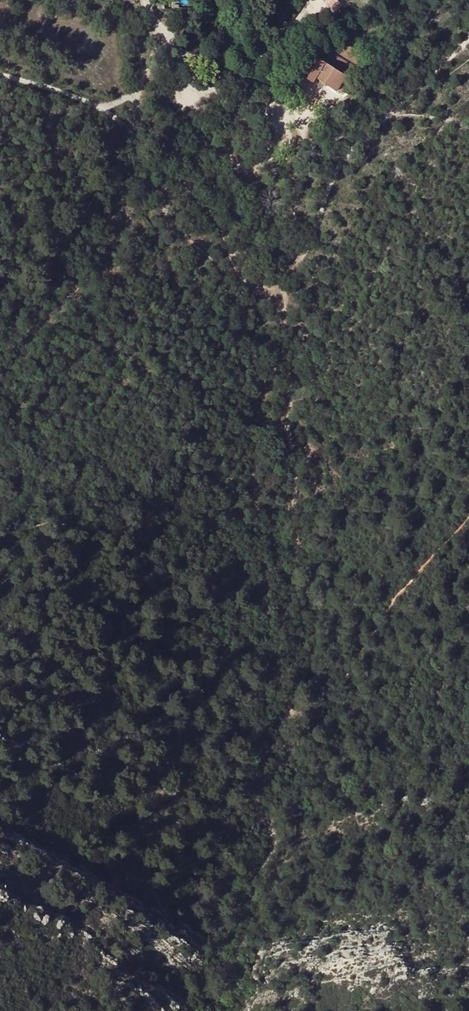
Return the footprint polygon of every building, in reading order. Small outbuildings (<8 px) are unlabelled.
[(344,8),(336,15),(340,20),(348,14),(344,8)] [(346,44),(340,54),(366,70),(372,60),(346,44)] [(321,46),(318,51),(336,62),(334,67),(341,72),(347,62),(321,46)] [(318,51),(303,76),(312,82),(316,78),(335,91),(338,90),(342,93),(352,78),(334,67),(336,62),(318,51)]
